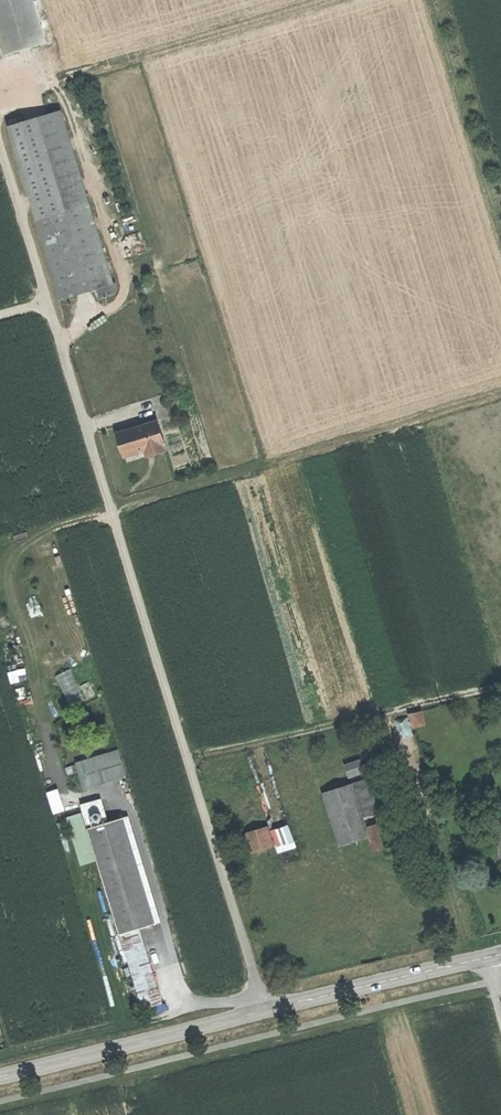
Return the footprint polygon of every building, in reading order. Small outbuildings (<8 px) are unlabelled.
[(2,55),(47,43),(36,0),(0,0),(0,46),(2,55)] [(61,105),(34,113),(63,206),(89,197),(61,105)] [(89,197),(63,206),(88,288),(114,280),(89,197)] [(63,206),(36,214),(62,296),(88,288),(63,206)] [(157,421),(146,425),(148,429),(158,426),(157,421)] [(118,433),(125,457),(145,450),(152,448),(154,454),(166,450),(158,426),(148,429),(146,425),(118,433)] [(411,722),(425,719),(422,709),(408,713),(411,722)] [(426,723),(425,719),(411,722),(412,727),(426,723)] [(121,748),(77,762),(85,789),(130,775),(121,748)] [(362,759),(347,763),(350,776),(366,772),(362,759)] [(366,779),(351,784),(356,797),(371,793),(366,779)] [(324,793),(340,846),(368,837),(365,827),(359,810),(356,797),(351,784),(324,793)] [(371,793),(356,797),(359,810),(377,804),(373,792),(371,793)] [(89,829),(122,936),(156,925),(124,819),(89,829)] [(376,823),(365,827),(368,837),(372,850),(383,846),(376,823)] [(245,835),(250,851),(272,845),(267,828),(245,835)]
